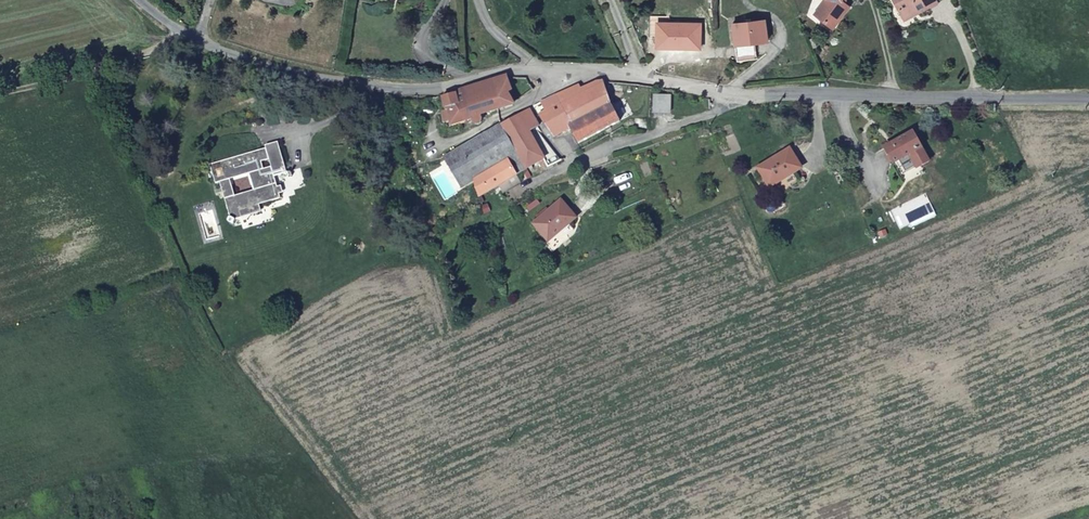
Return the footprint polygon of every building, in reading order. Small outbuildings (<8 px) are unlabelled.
[(848,0),(819,0),(812,10),(823,19),(832,7),(840,12),(848,0)] [(934,0),(893,0),(899,12),(915,6),(916,10),(935,1),(934,0)] [(915,6),(899,12),(901,17),(916,10),(915,6)] [(832,7),(823,19),(830,25),(840,12),(832,7)] [(765,17),(733,22),(737,44),(768,40),(765,17)] [(657,22),(657,47),(700,48),(700,22),(657,22)] [(509,77),(458,93),(469,120),(474,119),(475,122),(477,124),(478,124),(481,125),(484,123),(485,120),(486,117),(496,113),(499,112),(519,105),(536,91),(526,77),(509,77)] [(581,85),(538,108),(557,138),(573,130),(582,143),(622,123),(614,107),(605,83),(597,82),(583,88),(581,85)] [(656,90),(655,108),(668,107),(669,91),(656,90)] [(277,92),(261,95),(263,103),(279,100),(277,92)] [(469,120),(458,93),(448,96),(451,109),(454,108),(456,123),(469,120)] [(533,110),(504,125),(529,169),(546,160),(547,159),(542,149),(534,131),(542,127),(533,110)] [(511,160),(520,175),(529,169),(504,125),(503,126),(446,158),(465,187),(476,181),(511,160)] [(906,137),(886,147),(895,163),(912,155),(914,154),(920,167),(932,162),(925,149),(917,132),(906,137)] [(553,143),(542,149),(547,159),(546,160),(550,167),(565,159),(553,143)] [(282,145),(213,166),(219,185),(223,183),(233,217),(231,222),(236,225),(240,221),(244,219),(242,212),(262,206),(284,200),(277,177),(290,173),(282,145)] [(772,186),(804,167),(793,146),(760,165),(772,186)] [(476,181),(482,197),(520,175),(511,160),(476,181)] [(536,223),(551,241),(547,245),(556,254),(556,255),(580,233),(570,223),(578,217),(562,199),(536,223)] [(242,212),(244,219),(264,213),(262,206),(242,212)]
